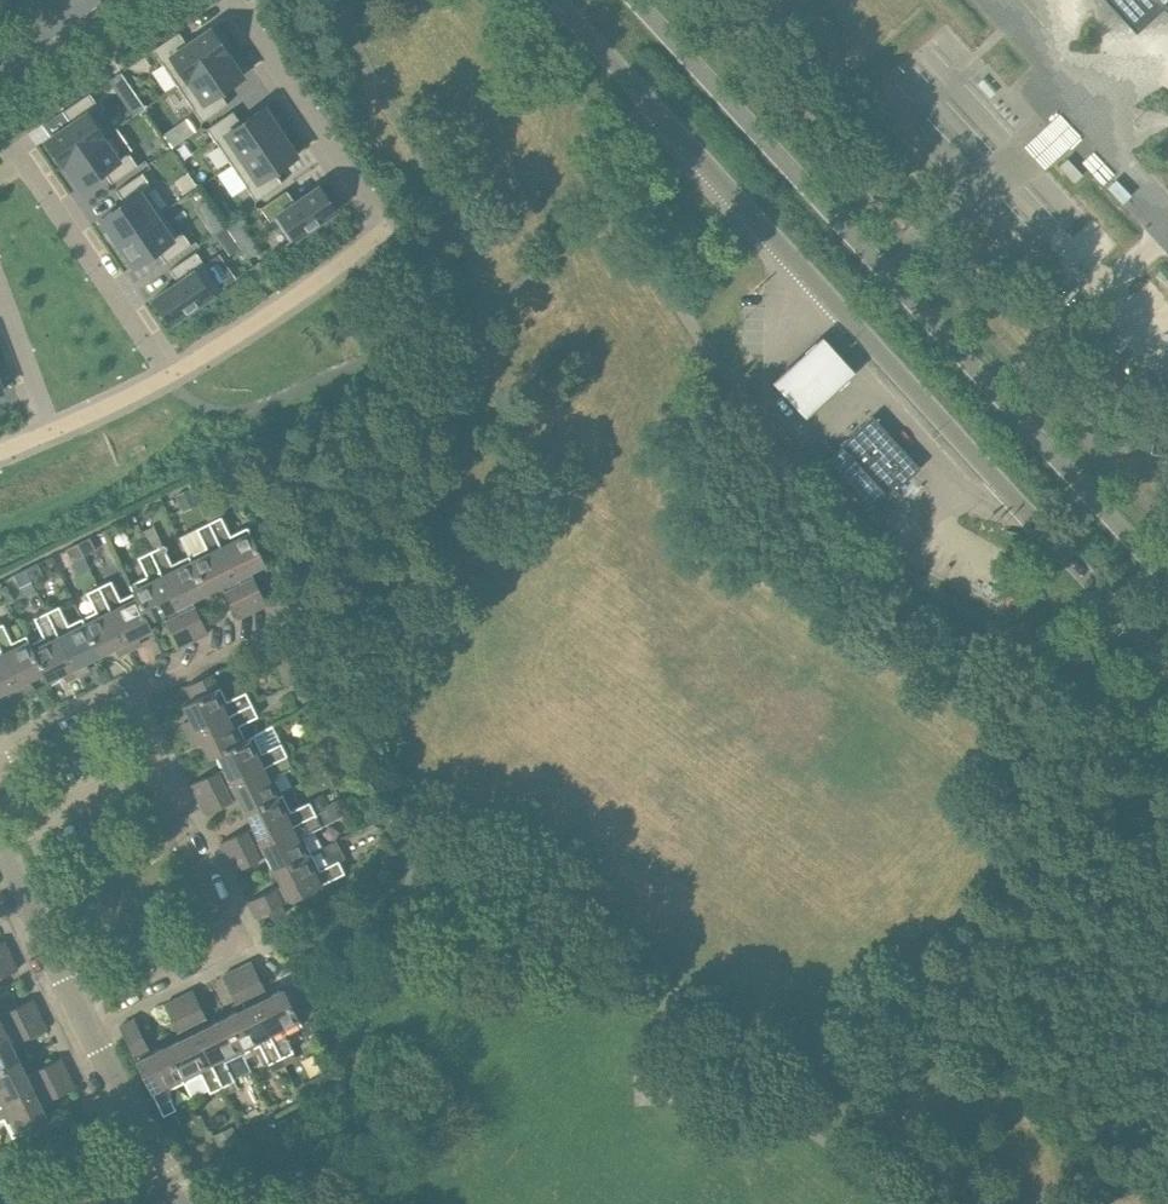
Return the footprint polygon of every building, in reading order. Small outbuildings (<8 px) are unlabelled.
[(1135,29),(1162,4),(1167,0),(1108,0),(1135,29)] [(178,32),(153,49),(178,86),(228,53),(228,52),(211,27),(187,44),(178,32)] [(228,53),(178,86),(179,88),(202,121),(228,104),(219,92),(243,75),(242,73),(243,72),(235,61),(234,62),(229,55),(228,53)] [(122,71),(109,80),(133,115),(146,107),(122,71)] [(88,93),(63,111),(71,123),(46,139),(65,166),(105,139),(88,113),(97,107),(88,93)] [(232,111),(207,128),(231,164),(281,131),(274,121),(276,120),(268,108),(266,109),(265,107),(241,123),(232,111)] [(171,128),(164,133),(173,146),(181,141),(171,128)] [(281,131),(231,164),(233,166),(256,200),(281,183),(273,171),(297,154),(282,133),(281,131)] [(105,139),(65,166),(70,173),(68,174),(76,185),(77,184),(79,187),(103,170),(111,183),(137,165),(128,151),(118,158),(105,139)] [(118,244),(163,214),(146,189),(151,186),(141,172),(116,190),(124,202),(100,218),(118,244)] [(318,186),(294,202),(286,190),(260,207),(270,221),(275,217),(291,241),(335,210),(318,186)] [(218,212),(204,221),(213,234),(227,225),(218,212)] [(163,214),(118,244),(133,266),(157,250),(165,262),(191,244),(181,231),(177,234),(163,214)] [(248,232),(236,240),(249,258),(260,250),(248,232)] [(178,281),(154,297),(171,322),(221,288),(195,251),(170,269),(178,281)] [(776,381),(810,417),(860,370),(827,334),(776,381)] [(921,466),(874,415),(842,444),(844,446),(836,453),(826,461),(867,506),(876,498),(884,490),(889,496),(921,466)] [(176,495),(181,505),(197,498),(192,487),(176,495)] [(221,514),(209,520),(252,611),(267,604),(250,569),(266,562),(248,524),(230,533),(221,514)] [(252,611),(209,520),(196,526),(205,545),(188,553),(207,591),(221,584),(238,618),(252,611)] [(90,535),(77,541),(83,553),(96,547),(90,535)] [(71,559),(83,553),(77,541),(65,547),(71,559)] [(151,549),(194,639),(208,633),(191,598),(207,591),(188,553),(171,561),(162,543),(151,549)] [(138,555),(147,573),(129,581),(148,619),(163,612),(180,647),(194,639),(151,549),(138,555)] [(37,561),(24,567),(30,579),(43,573),(37,561)] [(30,579),(24,567),(13,573),(18,585),(30,579)] [(142,644),(138,633),(151,626),(132,590),(120,596),(111,578),(98,584),(131,649),(142,644)] [(95,609),(81,615),(100,653),(114,646),(119,655),(131,649),(98,584),(86,590),(95,609)] [(85,660),(100,653),(81,615),(68,622),(58,603),(45,610),(77,675),(89,669),(85,660)] [(77,675),(45,610),(32,616),(41,634),(29,640),(52,688),(77,675)] [(22,692),(34,687),(29,678),(43,671),(25,633),(12,640),(2,621),(0,622),(0,646),(22,692)] [(6,689),(10,698),(22,692),(0,646),(0,692),(6,689)] [(182,723),(188,734),(252,702),(260,698),(254,687),(247,691),(246,689),(225,699),(212,673),(187,686),(193,699),(184,703),(191,718),(182,723)] [(203,742),(209,755),(254,733),(253,732),(245,736),(239,724),(259,715),(252,702),(188,734),(194,746),(203,742)] [(254,733),(217,751),(225,767),(191,784),(198,797),(286,754),(296,749),(292,743),(286,740),(281,743),(272,724),(254,733)] [(239,796),(246,810),(283,792),(274,775),(292,767),(286,754),(198,797),(205,812),(239,796)] [(226,856),(316,813),(309,799),(291,809),(283,792),(246,810),(254,826),(220,843),(226,856)] [(309,799),(316,813),(329,806),(323,793),(309,799)] [(321,824),(316,813),(226,856),(234,871),(268,854),(275,868),(311,850),(322,845),(314,828),(321,824)] [(322,845),(311,850),(275,868),(283,884),(249,901),(256,916),(268,910),(273,920),(287,913),(282,903),(290,899),(345,872),(338,859),(344,856),(335,839),(322,845)] [(10,953),(4,940),(0,942),(0,958),(10,953)] [(17,969),(10,953),(0,958),(0,977),(17,969)] [(252,961),(238,968),(281,1056),(297,1048),(287,1029),(301,1023),(294,1008),(284,988),(269,995),(252,961)] [(245,1057),(259,1051),(264,1062),(268,1061),(268,1062),(281,1056),(238,968),(223,975),(240,1009),(225,1016),(236,1038),(242,1052),(245,1057)] [(245,1057),(242,1052),(236,1038),(225,1016),(210,1024),(193,990),(179,997),(223,1085),(227,1094),(239,1088),(234,1079),(235,1079),(232,1071),(248,1063),(245,1057)] [(193,1098),(210,1089),(210,1091),(223,1085),(179,997),(165,1004),(181,1038),(167,1045),(178,1068),(183,1078),(193,1098)] [(38,1011),(32,999),(0,1015),(0,1030),(38,1011)] [(0,1030),(0,1067),(19,1058),(12,1044),(46,1027),(38,1011),(0,1030)] [(166,1087),(183,1078),(167,1045),(151,1053),(135,1018),(120,1026),(163,1115),(176,1108),(166,1087)] [(67,1070),(61,1058),(27,1074),(19,1058),(0,1067),(0,1103),(67,1070)] [(0,1103),(0,1120),(4,1118),(12,1136),(48,1118),(41,1103),(75,1086),(67,1070),(0,1103)] [(240,1138),(232,1124),(213,1135),(223,1155),(240,1138)]
